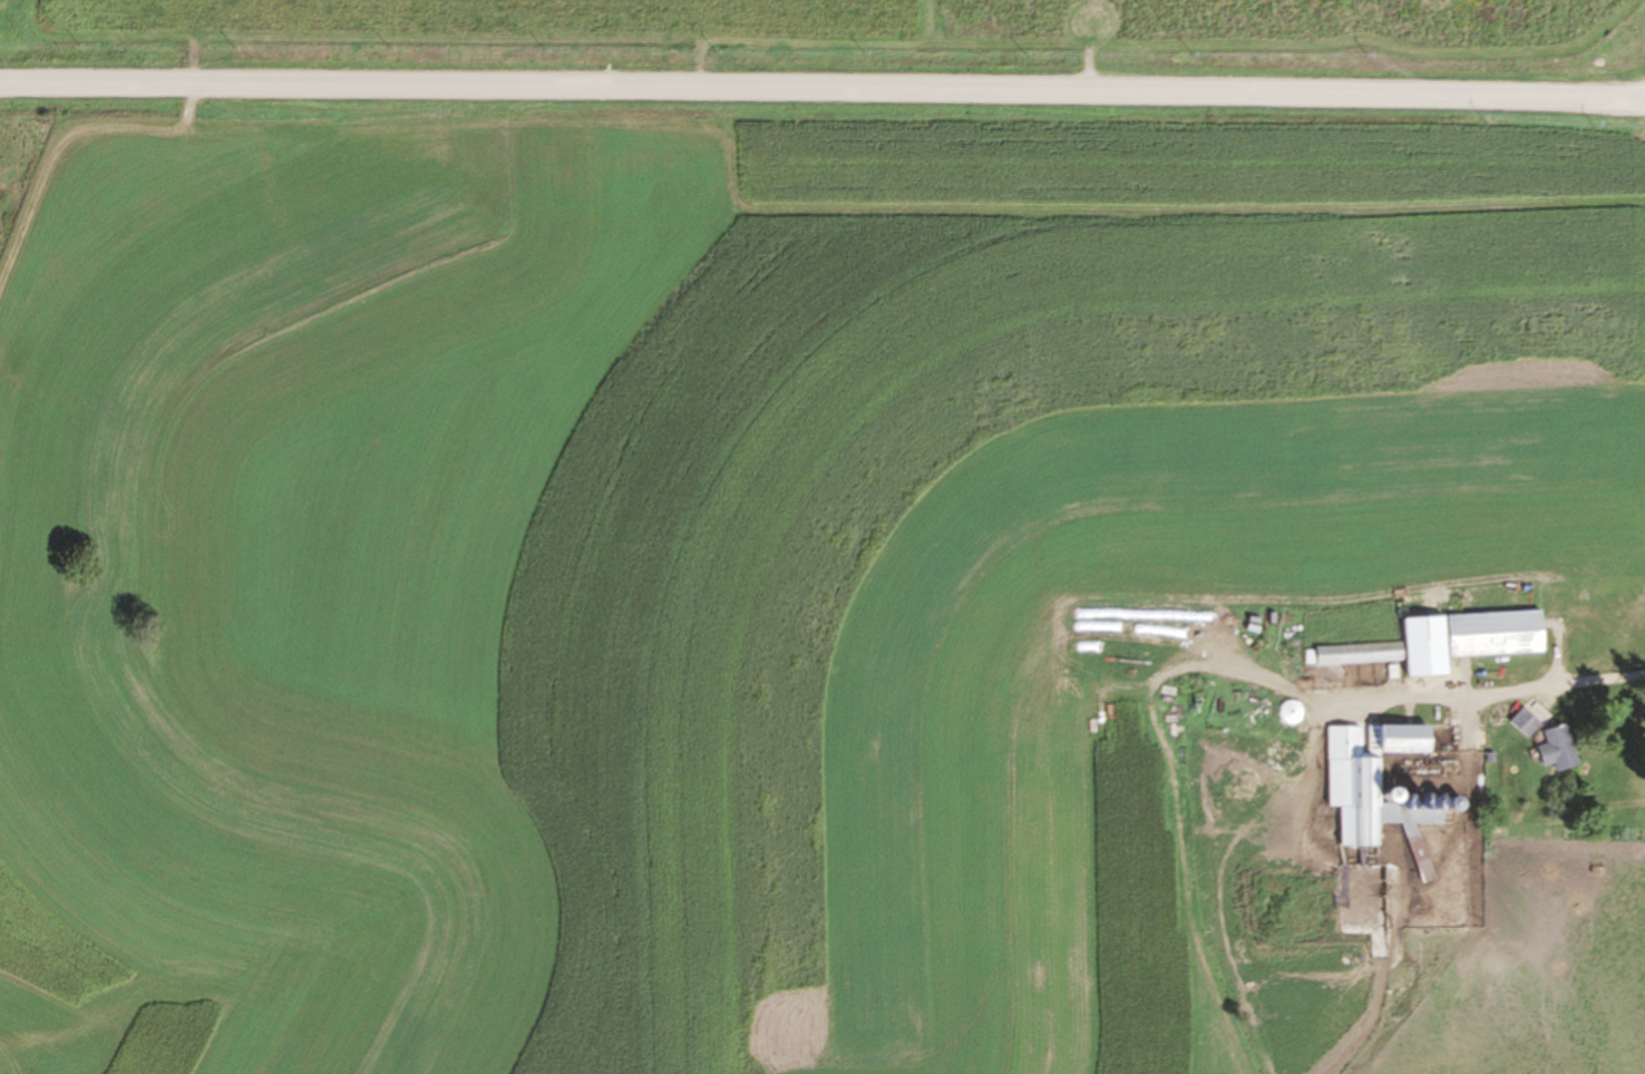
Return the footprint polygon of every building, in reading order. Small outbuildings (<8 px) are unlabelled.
[(1539,654),(1537,612),(1436,616),(1438,658),(1539,654)] [(1307,648),(1308,667),(1413,662),(1412,644),(1307,648)] [(1424,728),(1362,727),(1362,753),(1424,754),(1424,728)] [(1540,746),(1531,747),(1532,764),(1555,762),(1552,732),(1541,734),(1539,734),(1540,746)] [(1329,847),(1368,848),(1369,824),(1397,825),(1415,885),(1428,881),(1412,826),(1417,825),(1431,825),(1431,813),(1450,814),(1461,811),(1462,796),(1371,787),(1371,761),(1321,759),(1319,808),(1330,808),(1329,847)]
